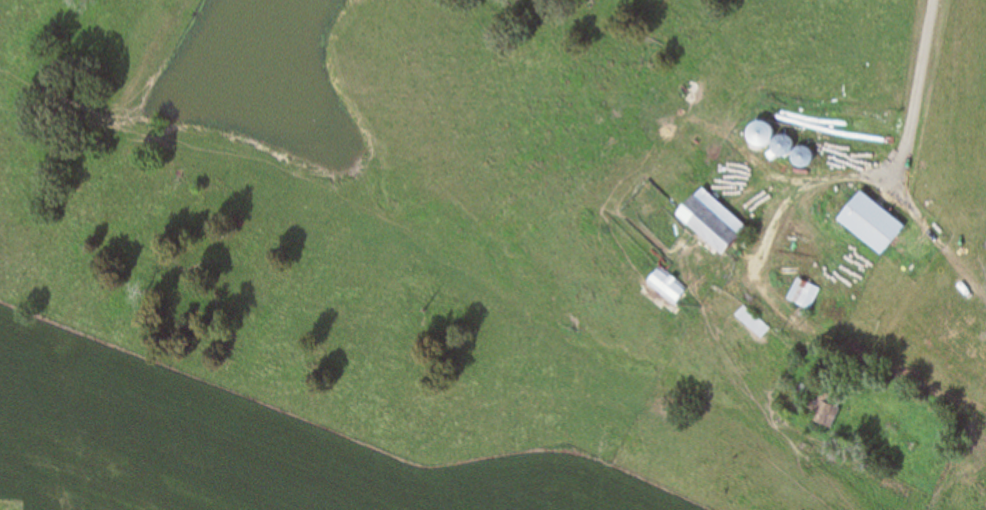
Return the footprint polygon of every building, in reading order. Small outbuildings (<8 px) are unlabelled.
[(750,225),(699,192),(679,222),(730,256),(750,225)] [(838,222),(882,257),(905,227),(861,193),(838,222)] [(687,290),(659,268),(647,284),(675,306),(687,290)] [(786,301),(808,312),(819,290),(797,279),(786,301)] [(761,339),(769,329),(743,307),(735,317),(761,339)] [(834,428),(844,399),(822,392),(818,404),(807,400),(801,417),(834,428)]
